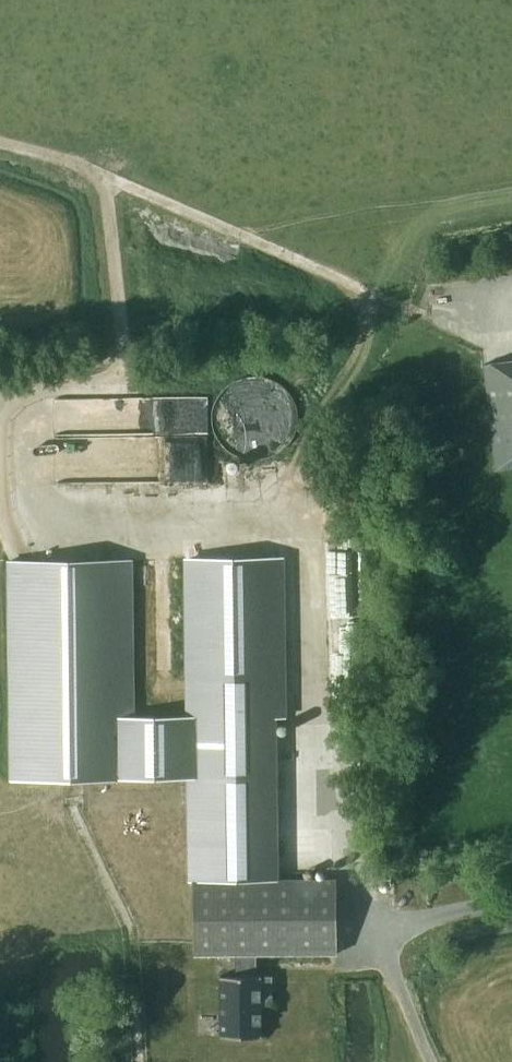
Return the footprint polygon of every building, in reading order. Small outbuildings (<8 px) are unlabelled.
[(482,361),(496,466),(511,464),(511,358),(482,361)] [(263,375),(256,375),(243,377),(235,380),(227,386),(221,392),(216,399),(214,406),(213,415),(213,424),(215,432),(219,440),(226,447),(233,453),(246,457),(249,458),(265,458),(274,455),(284,449),(292,438),(296,428),(297,416),(296,406),(293,397),(287,389),(281,384),(272,378),(263,375)] [(178,481),(211,481),(212,434),(179,434),(178,481)] [(9,560),(12,779),(133,778),(133,777),(186,776),(191,776),(192,800),(193,880),(194,880),(194,881),(194,938),(194,954),(235,954),(236,975),(220,975),(221,1036),(262,1036),(262,1006),(273,1006),(272,975),(257,975),(257,954),(338,953),(337,879),(279,879),(276,879),(274,717),(277,717),(282,717),(280,557),(189,559),(189,628),(191,716),(132,717),(132,716),(130,559),(9,560)]
